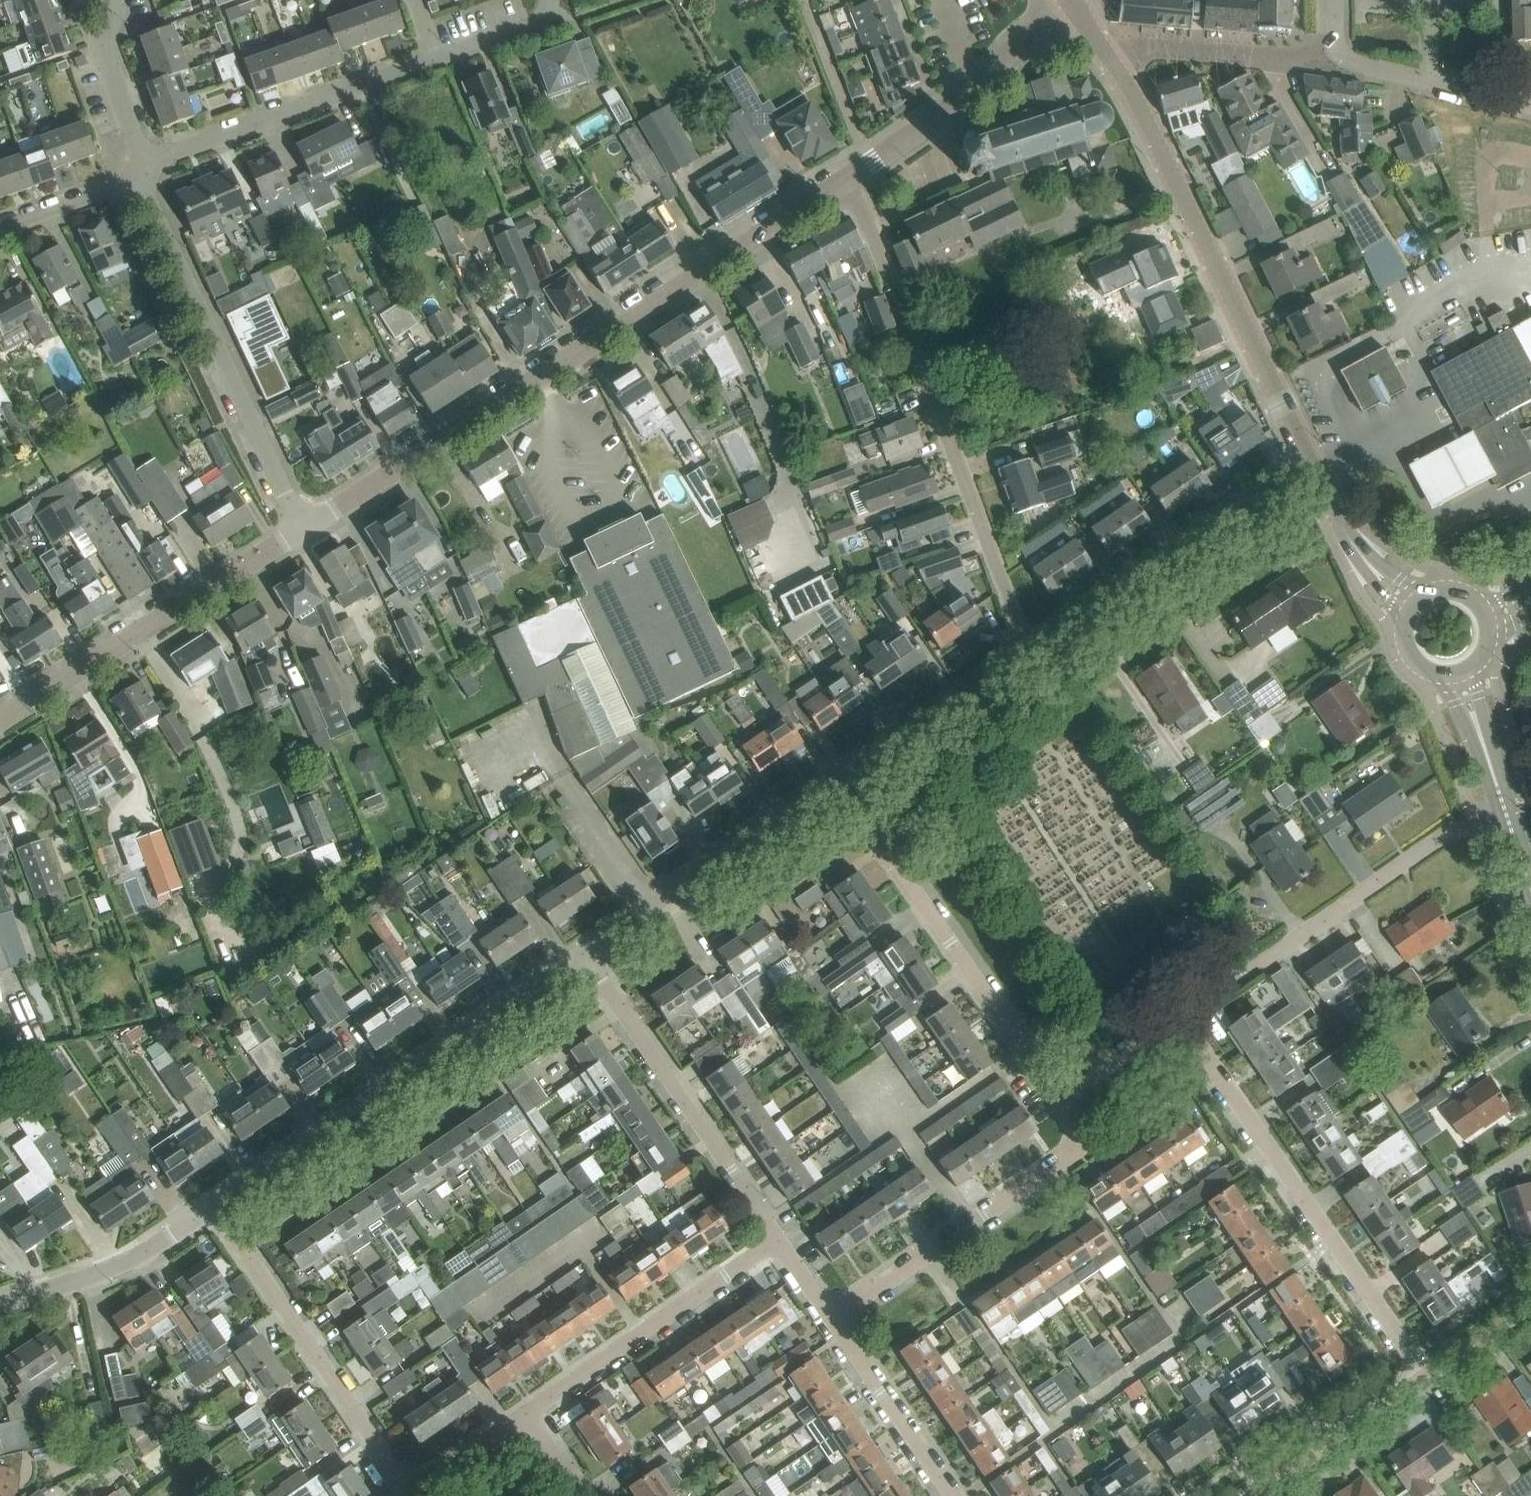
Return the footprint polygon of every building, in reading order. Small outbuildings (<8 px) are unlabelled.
[(23,22),(56,10),(61,9),(58,0),(15,0),(23,22)] [(189,0),(178,4),(181,12),(192,8),(189,0)] [(259,0),(254,0),(248,2),(250,10),(261,6),(259,0)] [(394,0),(386,0),(371,5),(383,37),(404,29),(394,0)] [(435,0),(427,3),(431,13),(439,11),(435,0)] [(858,31),(894,17),(888,0),(874,0),(850,10),(858,31)] [(1118,23),(1191,29),(1193,0),(1121,0),(1118,23)] [(1204,30),(1258,34),(1258,30),(1258,0),(1206,0),(1204,30)] [(1258,30),(1290,32),(1290,25),(1291,25),(1291,21),(1290,21),(1290,0),(1258,0),(1258,30)] [(1530,41),(1530,0),(1511,0),(1512,42),(1530,41)] [(250,10),(248,2),(237,6),(240,14),(250,10)] [(171,15),(181,12),(178,4),(169,7),(171,15)] [(361,45),(383,37),(371,5),(350,13),(361,45)] [(23,22),(30,42),(63,31),(56,10),(23,22)] [(339,52),(361,45),(350,13),(327,21),(331,31),(339,52)] [(903,38),(894,17),(858,31),(866,52),(903,38)] [(218,34),(226,32),(222,22),(215,24),(218,34)] [(140,37),(148,59),(180,48),(172,26),(140,37)] [(829,42),(837,39),(832,27),(825,30),(829,42)] [(38,64),(64,55),(71,52),(63,31),(30,42),(38,64)] [(331,31),(309,38),(321,70),(343,62),(339,52),(331,31)] [(229,42),(226,32),(218,34),(222,45),(229,42)] [(299,78),(321,70),(309,38),(288,46),(299,78)] [(866,52),(875,74),(911,60),(903,38),(866,52)] [(837,39),(829,42),(835,56),(842,53),(837,39)] [(574,43),(571,44),(535,57),(542,75),(539,77),(547,100),(570,91),(568,88),(587,82),(574,43)] [(277,85),(299,78),(288,46),(266,54),(277,85)] [(188,69),(180,48),(148,59),(156,81),(188,69)] [(255,93),(277,85),(266,54),(244,61),(255,93)] [(78,69),(88,65),(84,55),(74,59),(78,69)] [(69,68),(66,60),(56,64),(59,72),(69,68)] [(920,82),(911,60),(875,74),(884,96),(887,95),(895,116),(917,101),(911,85),(920,82)] [(234,78),(241,75),(238,65),(230,68),(234,78)] [(146,84),(155,106),(186,95),(179,75),(189,71),(188,69),(156,81),(146,84)] [(841,72),(846,85),(854,82),(849,69),(841,72)] [(491,73),(489,73),(488,71),(476,76),(477,78),(463,84),(474,109),(469,111),(476,127),(480,125),(482,128),(487,126),(491,134),(506,127),(503,119),(509,117),(491,73)] [(1166,114),(1172,133),(1201,124),(1219,161),(1237,152),(1216,110),(1211,112),(1208,101),(1203,102),(1194,72),(1154,84),(1164,115),(1166,114)] [(29,73),(19,77),(22,85),(32,81),(29,73)] [(1023,88),(1019,89),(1023,100),(1026,99),(1030,110),(975,128),(976,131),(973,130),(971,131),(969,132),(967,133),(965,135),(964,136),(963,139),(964,142),(964,144),(965,146),(966,147),(967,148),(959,151),(960,151),(958,152),(965,173),(966,173),(967,173),(973,171),(973,172),(974,174),(975,175),(977,177),(978,177),(979,177),(980,177),(982,176),(983,175),(983,174),(989,172),(992,182),(1001,180),(1034,169),(1036,173),(1049,169),(1048,165),(1069,158),(1075,178),(1100,170),(1109,199),(1123,195),(1116,171),(1108,173),(1106,169),(1115,166),(1108,144),(1107,145),(1103,132),(1105,131),(1107,129),(1109,127),(1110,125),(1111,123),(1112,120),(1112,117),(1111,115),(1111,112),(1109,111),(1108,109),(1106,107),(1104,106),(1102,105),(1100,105),(1098,105),(1100,103),(1101,101),(1101,98),(1101,97),(1101,96),(1099,93),(1098,92),(1097,91),(1094,91),(1093,91),(1091,91),(1087,78),(1067,85),(1063,73),(1031,83),(1031,84),(1023,87),(1023,88)] [(1230,127),(1238,141),(1241,140),(1249,157),(1271,146),(1283,169),(1307,155),(1277,102),(1267,108),(1249,73),(1217,89),(1235,124),(1230,127)] [(245,85),(241,75),(234,78),(237,88),(245,85)] [(1342,156),(1356,155),(1353,114),(1337,111),(1341,81),(1303,76),(1308,107),(1319,108),(1317,118),(1340,121),(1342,156)] [(22,85),(19,77),(9,81),(12,89),(22,85)] [(746,77),(729,87),(730,90),(741,109),(751,126),(752,127),(769,117),(762,105),(746,77)] [(1373,153),(1370,109),(1360,109),(1364,84),(1341,81),(1337,111),(1353,114),(1356,155),(1373,153)] [(860,82),(847,87),(852,101),(859,98),(863,89),(860,82)] [(613,88),(603,94),(615,114),(625,108),(613,88)] [(775,110),(772,112),(778,124),(782,129),(785,135),(783,137),(791,150),(793,148),(800,161),(813,153),(815,158),(834,146),(824,130),(830,126),(822,113),(816,117),(809,105),(803,94),(775,110)] [(194,117),(186,95),(155,106),(163,128),(194,117)] [(669,174),(690,163),(659,109),(638,121),(669,174)] [(741,109),(719,122),(729,139),(751,126),(741,109)] [(1414,162),(1435,153),(1419,116),(1398,125),(1414,162)] [(95,154),(84,122),(62,130),(73,162),(95,154)] [(344,123),(320,135),(336,166),(350,159),(356,172),(377,162),(367,142),(356,147),(344,123)] [(522,125),(511,130),(522,158),(534,154),(522,125)] [(628,158),(644,185),(654,179),(665,172),(654,152),(652,153),(637,127),(620,137),(631,157),(628,158)] [(52,169),(73,162),(62,130),(41,138),(52,169)] [(296,176),(309,203),(314,211),(336,200),(322,173),(336,166),(320,135),(297,146),(309,170),(296,176)] [(55,179),(52,169),(41,138),(39,138),(43,148),(22,155),(33,187),(55,179)] [(296,205),(274,154),(248,165),(263,198),(277,192),(284,210),(296,205)] [(33,187),(22,155),(0,163),(11,194),(33,187)] [(539,155),(528,161),(535,176),(546,170),(545,169),(539,155)] [(740,156),(694,183),(702,195),(718,222),(719,224),(776,190),(775,189),(760,163),(759,161),(747,169),(740,156)] [(11,194),(0,163),(0,198),(11,194)] [(667,201),(678,194),(665,172),(654,179),(667,201)] [(1370,200),(1386,191),(1374,172),(1358,182),(1370,200)] [(230,173),(204,184),(220,219),(232,214),(236,223),(249,217),(230,173)] [(1223,188),(1250,240),(1276,226),(1249,175),(1223,188)] [(893,247),(909,284),(927,275),(921,258),(970,235),(976,248),(1023,226),(1001,180),(992,182),(905,223),(913,238),(893,247)] [(204,184),(179,195),(197,239),(210,234),(212,239),(226,233),(220,219),(204,184)] [(571,216),(559,223),(571,241),(581,257),(588,268),(587,268),(604,294),(645,267),(627,241),(628,241),(624,236),(600,197),(592,185),(571,198),(580,210),(571,216)] [(1342,212),(1361,253),(1386,238),(1358,192),(1334,204),(1339,214),(1342,212)] [(393,193),(387,207),(401,213),(407,199),(393,193)] [(309,203),(298,208),(311,233),(322,228),(314,211),(309,203)] [(262,248),(277,241),(263,214),(249,222),(262,248)] [(447,215),(433,221),(448,255),(462,249),(447,215)] [(509,215),(488,224),(493,237),(515,228),(514,225),(509,215)] [(532,217),(514,225),(515,228),(520,239),(538,231),(532,217)] [(796,245),(814,273),(820,270),(831,291),(849,281),(846,273),(857,267),(860,276),(873,269),(863,246),(848,217),(796,245)] [(91,226),(79,231),(98,274),(131,259),(125,245),(117,227),(116,228),(110,231),(108,222),(98,218),(90,221),(91,226)] [(652,218),(624,236),(628,241),(627,241),(645,267),(646,267),(645,266),(673,248),(657,222),(655,223),(652,218)] [(1331,218),(1291,238),(1297,250),(1337,230),(1331,218)] [(503,289),(484,302),(520,357),(556,333),(558,331),(542,294),(524,250),(520,239),(515,228),(493,237),(510,276),(499,283),(503,289)] [(1443,254),(1468,240),(1462,231),(1438,245),(1443,254)] [(41,255),(33,260),(60,308),(72,302),(75,307),(89,299),(59,245),(50,250),(47,244),(38,250),(41,255)] [(1154,339),(1187,324),(1173,292),(1170,293),(1165,282),(1177,276),(1163,244),(1131,258),(1132,261),(1127,263),(1122,251),(1089,266),(1102,297),(1125,287),(1132,303),(1138,301),(1154,339)] [(537,245),(524,250),(542,294),(545,292),(565,322),(589,307),(564,268),(551,277),(537,245)] [(808,276),(814,273),(796,245),(792,247),(781,254),(806,296),(817,290),(808,276)] [(1291,251),(1262,265),(1277,297),(1321,276),(1320,275),(1315,277),(1306,260),(1297,265),(1291,251)] [(1357,272),(1317,291),(1323,303),(1363,285),(1357,272)] [(264,278),(254,283),(237,292),(244,307),(271,293),(264,278)] [(735,290),(733,292),(757,329),(758,328),(755,323),(766,316),(769,321),(786,310),(766,278),(755,285),(752,280),(749,282),(745,279),(735,286),(735,290)] [(25,282),(0,295),(0,333),(3,338),(24,326),(37,348),(54,339),(42,317),(44,316),(25,282)] [(289,339),(269,295),(244,307),(226,315),(227,317),(228,316),(228,315),(244,307),(254,329),(243,334),(246,339),(240,342),(239,342),(239,343),(240,343),(242,347),(241,347),(265,399),(266,401),(290,390),(270,348),(289,339)] [(895,327),(883,295),(865,302),(877,334),(895,327)] [(818,329),(837,320),(837,319),(827,298),(808,307),(818,329)] [(380,316),(395,340),(417,325),(402,302),(380,316)] [(743,374),(723,334),(703,304),(683,317),(702,347),(714,365),(720,385),(743,374)] [(1316,305),(1288,319),(1303,351),(1347,330),(1346,328),(1340,331),(1332,314),(1323,319),(1316,305)] [(441,310),(427,316),(438,338),(452,332),(441,310)] [(1521,429),(1512,412),(1530,401),(1530,360),(1505,311),(1489,319),(1499,337),(1433,373),(1467,436),(1470,434),(1478,449),(1481,447),(1501,486),(1530,470),(1530,447),(1528,441),(1521,429)] [(837,320),(843,333),(849,344),(862,337),(850,312),(837,319),(837,320)] [(132,357),(128,348),(121,336),(109,315),(96,323),(107,345),(103,347),(114,368),(132,357)] [(670,368),(702,347),(683,317),(650,339),(670,368)] [(150,320),(121,336),(128,348),(156,332),(150,320)] [(802,322),(783,331),(800,368),(820,359),(802,322)] [(165,328),(156,332),(128,348),(132,357),(170,336),(165,328)] [(473,335),(447,352),(455,363),(470,389),(497,372),(473,335)] [(1379,375),(1395,367),(1385,348),(1340,371),(1351,391),(1366,382),(1378,403),(1388,406),(1391,397),(1379,375)] [(432,414),(470,389),(455,363),(447,352),(446,352),(447,354),(435,362),(428,351),(414,360),(421,371),(409,379),(432,414)] [(353,402),(365,395),(359,383),(349,362),(337,368),(353,402)] [(390,363),(359,383),(365,395),(375,415),(389,436),(413,420),(391,386),(401,380),(390,363)] [(1189,374),(1203,394),(1224,380),(1214,365),(1189,374)] [(666,414),(652,393),(635,367),(608,384),(625,410),(626,410),(634,422),(650,412),(673,448),(658,458),(663,466),(681,455),(688,465),(699,458),(689,442),(674,409),(666,414)] [(1150,371),(1139,376),(1142,383),(1153,379),(1150,371)] [(661,383),(696,438),(702,447),(712,441),(686,401),(691,398),(675,374),(661,383)] [(1212,407),(1216,414),(1226,407),(1219,397),(1230,389),(1224,380),(1203,394),(1212,407)] [(315,382),(290,395),(297,408),(322,396),(315,382)] [(60,392),(42,402),(50,417),(68,406),(60,392)] [(127,392),(114,400),(119,409),(132,401),(127,392)] [(1193,429),(1208,421),(1193,392),(1178,400),(1193,429)] [(11,402),(0,409),(16,434),(26,428),(11,402)] [(322,413),(327,424),(340,451),(346,447),(353,463),(379,447),(360,416),(347,425),(335,405),(322,413)] [(1198,432),(1222,468),(1243,453),(1226,428),(1216,414),(1212,407),(1204,412),(1212,422),(1198,432)] [(1226,428),(1243,453),(1264,439),(1247,413),(1226,428)] [(886,458),(920,446),(911,420),(860,438),(868,460),(885,455),(886,458)] [(1179,422),(1170,428),(1149,442),(1155,450),(1175,436),(1181,444),(1190,438),(1179,422)] [(340,451),(327,424),(304,439),(313,452),(310,454),(314,459),(311,461),(310,465),(317,475),(320,476),(323,474),(327,479),(353,463),(346,447),(340,451)] [(1521,429),(1528,441),(1530,440),(1530,426),(1521,429)] [(1068,435),(1067,434),(1056,438),(1054,433),(1033,440),(1042,468),(1087,453),(1079,431),(1068,435)] [(222,474),(204,485),(219,513),(232,534),(252,520),(232,489),(244,482),(232,463),(217,432),(204,439),(219,469),(222,474)] [(521,475),(517,464),(500,436),(462,460),(478,487),(506,470),(512,480),(521,475)] [(1410,470),(1433,513),(1468,494),(1496,480),(1474,437),(1444,453),(1410,470)] [(1134,464),(1155,450),(1149,442),(1129,456),(1134,464)] [(123,454),(107,464),(137,510),(152,500),(123,454)] [(155,458),(135,470),(169,522),(188,510),(155,458)] [(998,469),(1014,514),(1036,507),(1046,503),(1075,493),(1067,470),(1036,481),(1028,458),(998,469)] [(1192,461),(1171,475),(1189,500),(1210,486),(1192,461)] [(929,471),(927,466),(861,489),(869,511),(895,502),(896,506),(937,492),(931,475),(932,475),(931,471),(929,471)] [(700,467),(686,476),(713,520),(722,515),(700,467)] [(852,467),(805,484),(811,499),(857,482),(852,467)] [(559,549),(521,475),(512,480),(506,484),(525,522),(529,529),(522,533),(537,562),(559,549)] [(1168,515),(1189,500),(1171,475),(1150,489),(1168,515)] [(766,476),(744,481),(749,500),(770,495),(766,476)] [(1100,496),(1105,503),(1125,489),(1120,482),(1100,496)] [(211,547),(232,534),(219,513),(204,485),(189,495),(197,507),(189,512),(211,547)] [(45,494),(28,504),(27,504),(33,514),(33,513),(52,543),(80,525),(81,524),(73,512),(57,486),(45,494)] [(150,547),(126,509),(116,494),(105,501),(117,519),(155,583),(175,570),(157,542),(150,547)] [(1084,517),(1105,503),(1100,496),(1083,507),(1079,510),(1084,517)] [(96,497),(73,512),(81,524),(80,525),(128,600),(152,584),(96,497)] [(767,498),(730,513),(743,546),(781,531),(767,498)] [(1134,501),(1113,515),(1130,540),(1151,526),(1134,501)] [(412,551),(408,554),(422,575),(446,560),(434,540),(437,538),(428,524),(413,502),(408,505),(408,504),(390,515),(412,551)] [(17,524),(19,524),(22,523),(24,523),(26,522),(27,521),(29,520),(30,518),(32,516),(33,514),(27,504),(0,520),(0,526),(12,545),(25,536),(17,524)] [(933,544),(951,537),(948,526),(949,526),(948,524),(951,521),(948,514),(944,513),(941,505),(879,528),(884,541),(898,535),(904,551),(920,545),(917,537),(929,533),(933,544)] [(587,550),(571,558),(569,559),(574,570),(585,596),(611,651),(640,716),(739,669),(733,659),(668,525),(662,514),(644,523),(639,514),(583,541),(587,550)] [(390,515),(372,527),(372,528),(368,531),(382,553),(381,554),(389,566),(385,569),(399,591),(422,575),(408,554),(412,551),(390,515)] [(1109,555),(1130,540),(1113,515),(1092,530),(1109,555)] [(851,517),(824,527),(829,543),(857,533),(851,517)] [(1061,522),(1041,536),(1046,543),(1066,529),(1061,522)] [(1025,557),(1046,543),(1041,536),(1020,550),(1025,557)] [(1053,555),(1071,581),(1092,566),(1074,540),(1053,555)] [(320,562),(341,595),(337,597),(343,608),(362,596),(365,600),(376,593),(360,568),(367,563),(359,545),(346,553),(343,548),(336,553),(336,552),(333,554),(330,553),(324,556),(324,560),(320,562)] [(463,558),(480,597),(507,585),(489,546),(463,558)] [(895,546),(880,551),(888,571),(902,566),(895,546)] [(924,579),(944,572),(963,566),(956,547),(912,562),(924,579)] [(98,619),(81,592),(62,562),(54,548),(38,557),(58,588),(57,588),(57,589),(56,590),(56,592),(56,593),(56,594),(57,595),(57,596),(79,631),(98,619)] [(1053,555),(1033,569),(1050,595),(1071,581),(1053,555)] [(62,562),(81,592),(98,619),(117,607),(100,580),(99,580),(86,559),(78,564),(72,556),(62,562)] [(24,563),(13,570),(30,595),(40,589),(24,563)] [(904,567),(891,575),(899,587),(911,578),(904,567)] [(1255,600),(1231,617),(1252,647),(1288,622),(1292,628),(1322,608),(1296,570),(1254,598),(1255,600)] [(315,605),(329,642),(335,656),(348,650),(336,623),(326,597),(321,600),(304,571),(278,587),(277,593),(293,619),(315,605)] [(821,575),(778,597),(791,622),(833,600),(821,575)] [(18,590),(8,576),(0,581),(0,586),(43,654),(62,642),(45,615),(37,620),(18,590)] [(468,583),(454,590),(467,621),(481,615),(468,583)] [(0,586),(0,608),(16,633),(8,639),(25,666),(43,654),(0,586)] [(961,634),(970,628),(973,633),(984,625),(981,621),(982,620),(965,595),(954,602),(943,586),(933,593),(944,609),(961,634)] [(889,589),(874,599),(891,625),(907,615),(889,589)] [(591,794),(628,769),(640,761),(642,763),(655,755),(659,752),(641,727),(644,726),(640,716),(611,651),(585,596),(492,637),(523,705),(544,695),(564,754),(569,761),(572,758),(579,768),(576,770),(580,777),(579,778),(591,794)] [(275,632),(258,601),(225,621),(244,651),(242,652),(256,692),(272,685),(259,656),(278,645),(271,634),(275,632)] [(961,634),(944,609),(924,623),(941,648),(961,634)] [(409,615),(395,622),(409,653),(423,646),(409,615)] [(838,619),(825,628),(846,658),(859,649),(838,619)] [(879,639),(883,646),(902,674),(925,659),(903,628),(892,635),(889,632),(879,639)] [(209,632),(170,657),(190,687),(211,673),(228,714),(251,704),(233,658),(228,662),(209,632)] [(883,646),(879,639),(878,638),(864,647),(873,660),(864,666),(880,689),(902,674),(883,646)] [(747,652),(733,659),(739,669),(741,675),(755,668),(747,652)] [(302,665),(321,708),(341,700),(322,657),(302,665)] [(815,678),(841,716),(862,702),(853,688),(862,682),(845,658),(815,678)] [(1166,659),(1138,678),(1170,723),(1174,720),(1184,734),(1206,719),(1183,686),(1185,685),(1166,659)] [(775,710),(787,702),(787,701),(764,668),(752,676),(775,710)] [(821,730),(841,716),(815,678),(814,677),(794,691),(797,694),(787,701),(787,702),(804,727),(814,720),(821,730)] [(1243,719),(1258,708),(1239,680),(1223,691),(1243,719)] [(159,714),(140,683),(111,701),(130,732),(159,714)] [(1346,745),(1373,727),(1342,683),(1315,701),(1346,745)] [(733,688),(723,692),(733,707),(729,710),(739,725),(752,716),(733,688)] [(312,734),(325,728),(308,689),(294,695),(312,734)] [(1261,746),(1283,731),(1268,710),(1247,725),(1261,746)] [(177,753),(193,743),(174,712),(158,722),(177,753)] [(706,713),(691,723),(710,751),(725,740),(706,713)] [(781,757),(801,743),(784,718),(763,732),(781,757)] [(115,748),(98,720),(64,742),(77,763),(65,771),(80,812),(99,805),(88,776),(105,766),(116,784),(131,774),(115,748)] [(743,746),(760,771),(781,757),(763,732),(743,746)] [(40,739),(0,763),(0,774),(11,792),(40,775),(46,786),(62,776),(40,739)] [(717,801),(740,785),(717,751),(708,758),(714,767),(701,776),(692,763),(692,764),(717,801)] [(671,778),(655,755),(642,763),(658,787),(671,778)] [(1183,774),(1197,795),(1218,780),(1204,760),(1183,774)] [(640,761),(628,769),(646,795),(646,794),(658,787),(642,763),(640,761)] [(694,816),(717,801),(692,764),(679,773),(681,776),(672,783),(694,816)] [(1345,807),(1364,835),(1408,804),(1389,776),(1345,807)] [(1218,780),(1197,795),(1211,815),(1232,801),(1218,780)] [(1313,821),(1332,808),(1317,787),(1298,800),(1313,821)] [(379,791),(365,797),(370,809),(384,803),(379,791)] [(562,796),(557,799),(563,809),(569,806),(562,796)] [(317,801),(302,807),(317,845),(332,839),(317,801)] [(642,847),(651,860),(663,852),(666,855),(679,846),(676,843),(679,842),(669,828),(670,827),(663,818),(652,802),(624,821),(633,834),(629,836),(638,849),(642,847)] [(1252,843),(1284,890),(1312,870),(1294,843),(1291,844),(1279,826),(1282,824),(1271,809),(1248,825),(1258,840),(1252,843)] [(202,818),(169,831),(174,846),(186,878),(220,865),(202,818)] [(144,833),(135,836),(145,864),(159,901),(171,897),(168,889),(182,884),(161,827),(144,833)] [(286,857),(307,848),(300,833),(279,842),(286,857)] [(554,838),(533,852),(540,862),(560,848),(554,838)] [(35,900),(54,893),(62,890),(43,839),(16,849),(35,900)] [(456,865),(448,853),(437,861),(445,872),(456,865)] [(498,864),(521,897),(534,889),(512,855),(498,864)] [(354,860),(331,870),(335,878),(357,868),(354,860)] [(487,872),(510,905),(521,897),(498,864),(487,872)] [(824,896),(822,893),(816,884),(794,900),(802,911),(823,897),(839,920),(850,912),(874,895),(858,872),(824,896)] [(12,911),(6,893),(0,873),(0,915),(12,911)] [(578,875),(558,888),(575,913),(595,899),(578,875)] [(575,913),(558,888),(537,903),(554,928),(575,913)] [(440,902),(466,941),(478,933),(451,894),(440,902)] [(863,937),(890,918),(874,895),(850,912),(839,920),(836,922),(851,944),(833,957),(840,967),(863,952),(870,947),(863,937)] [(1434,901),(1389,933),(1407,959),(1427,945),(1429,947),(1454,930),(1434,901)] [(466,941),(440,902),(418,916),(429,926),(434,922),(453,950),(466,941)] [(520,914),(500,928),(516,953),(537,939),(520,914)] [(764,920),(741,936),(757,961),(765,972),(788,957),(780,945),(781,945),(764,920)] [(495,967),(516,953),(500,928),(479,942),(495,967)] [(383,941),(385,944),(407,976),(421,966),(397,932),(383,941)] [(734,976),(741,986),(742,988),(765,972),(757,961),(741,936),(717,952),(734,977),(734,976)] [(887,966),(894,976),(881,985),(882,987),(920,961),(904,938),(870,962),(863,952),(840,967),(847,978),(861,968),(869,978),(887,966)] [(391,987),(374,998),(398,1033),(421,1018),(404,993),(397,983),(407,976),(385,944),(369,955),(391,987)] [(1371,969),(1355,944),(1332,960),(1349,984),(1349,985),(1355,993),(1368,984),(1362,975),(1371,969)] [(462,953),(441,967),(458,992),(479,978),(462,953)] [(827,990),(820,981),(819,979),(801,953),(790,960),(809,988),(813,986),(819,995),(827,990)] [(1332,960),(1309,975),(1332,1009),(1355,993),(1349,985),(1349,984),(1332,960)] [(936,984),(920,961),(882,987),(892,1000),(895,998),(900,1006),(880,1020),(889,1033),(909,1019),(902,1008),(936,984)] [(1388,976),(1400,993),(1407,1002),(1426,988),(1408,962),(1388,976)] [(714,990),(697,965),(673,982),(691,1006),(698,1017),(721,1002),(720,1000),(713,990),(714,990)] [(437,1006),(458,992),(441,967),(421,982),(437,1006)] [(675,1033),(698,1017),(691,1006),(673,982),(651,997),(675,1033)] [(1274,1033),(1312,1007),(1296,983),(1283,992),(1292,1005),(1266,1022),(1258,1011),(1233,1028),(1234,1030),(1229,1033),(1237,1045),(1242,1041),(1248,1050),(1274,1033)] [(333,985),(322,993),(337,1015),(348,1008),(334,987),(333,985)] [(731,993),(750,1022),(760,1015),(742,988),(741,986),(731,993)] [(1459,1053),(1487,1033),(1457,989),(1429,1009),(1459,1053)] [(307,1044),(314,1054),(331,1079),(354,1063),(337,1038),(330,1029),(341,1021),(337,1015),(322,993),(309,1001),(328,1029),(307,1044)] [(759,1035),(750,1022),(731,993),(720,1000),(721,1002),(749,1042),(759,1035)] [(374,1049),(398,1033),(374,998),(351,1014),(374,1049)] [(925,1020),(939,1041),(964,1024),(949,1003),(925,1020)] [(1327,1029),(1317,1015),(1308,1021),(1318,1035),(1327,1029)] [(1371,1016),(1350,1030),(1341,1017),(1330,1024),(1342,1041),(1347,1038),(1349,1042),(1355,1038),(1376,1023),(1371,1016)] [(259,1020),(248,1028),(271,1062),(282,1054),(259,1020)] [(801,1043),(787,1023),(778,1029),(792,1050),(801,1043)] [(978,1044),(964,1024),(939,1041),(953,1061),(978,1044)] [(138,1027),(122,1036),(126,1044),(143,1035),(138,1027)] [(263,1074),(264,1074),(276,1066),(275,1065),(274,1066),(271,1062),(248,1028),(237,1036),(263,1074)] [(880,1039),(888,1051),(900,1068),(909,1061),(889,1033),(880,1039)] [(1264,1073),(1289,1055),(1299,1049),(1292,1039),(1282,1046),(1274,1033),(1248,1050),(1264,1073)] [(574,1067),(580,1075),(608,1055),(595,1035),(572,1051),(580,1063),(574,1067)] [(870,1049),(873,1054),(876,1059),(886,1052),(879,1042),(870,1049)] [(314,1054),(307,1044),(307,1043),(294,1052),(293,1056),(289,1055),(285,1058),(284,1057),(283,1058),(283,1060),(283,1061),(284,1060),(308,1095),(331,1079),(314,1054)] [(792,1050),(805,1070),(815,1063),(801,1043),(792,1050)] [(953,1061),(967,1082),(992,1065),(978,1044),(953,1061)] [(718,1045),(694,1062),(702,1074),(727,1057),(718,1045)] [(1316,1082),(1353,1057),(1345,1046),(1309,1071),(1316,1082)] [(167,1051),(151,1062),(159,1074),(160,1073),(175,1063),(167,1051)] [(576,1091),(586,1084),(587,1084),(593,1094),(622,1075),(608,1055),(580,1075),(571,1082),(571,1081),(556,1091),(562,1100),(576,1090),(576,1091)] [(1289,1055),(1264,1073),(1280,1096),(1305,1078),(1289,1055)] [(1346,1086),(1364,1074),(1353,1057),(1316,1082),(1323,1092),(1342,1080),(1346,1086)] [(720,1099),(744,1082),(730,1061),(705,1078),(720,1099)] [(909,1061),(900,1068),(914,1088),(923,1082),(909,1061)] [(160,1073),(159,1074),(179,1103),(180,1102),(183,1100),(195,1118),(197,1117),(198,1119),(208,1112),(186,1079),(180,1070),(175,1063),(160,1073)] [(815,1063),(805,1070),(819,1090),(829,1084),(815,1063)] [(1400,1116),(1422,1101),(1408,1082),(1399,1068),(1377,1083),(1387,1097),(1400,1116)] [(196,1072),(186,1079),(208,1112),(218,1105),(196,1072)] [(591,1117),(594,1122),(606,1114),(635,1095),(622,1075),(593,1094),(587,1098),(597,1112),(591,1117)] [(267,1077),(243,1093),(247,1099),(264,1124),(288,1108),(267,1077)] [(533,1078),(512,1092),(511,1092),(525,1113),(535,1107),(547,1098),(533,1078)] [(1007,1087),(1001,1078),(980,1092),(987,1101),(1007,1087)] [(1486,1125),(1511,1107),(1491,1079),(1446,1110),(1465,1137),(1485,1123),(1486,1125)] [(720,1099),(733,1119),(758,1102),(744,1082),(720,1099)] [(923,1082),(914,1088),(928,1109),(937,1102),(923,1082)] [(833,1111),(843,1104),(829,1084),(819,1090),(833,1111)] [(241,1090),(218,1105),(241,1140),(264,1124),(247,1099),(243,1093),(241,1090)] [(987,1101),(980,1092),(960,1106),(966,1115),(987,1101)] [(1291,1112),(1306,1134),(1331,1117),(1322,1104),(1324,1103),(1318,1093),(1291,1112)] [(606,1114),(594,1122),(579,1133),(584,1141),(614,1121),(622,1133),(626,1130),(649,1115),(635,1095),(606,1114)] [(529,1150),(538,1143),(506,1096),(486,1110),(519,1160),(520,1159),(514,1150),(524,1143),(529,1150)] [(1400,1116),(1414,1135),(1435,1120),(1422,1101),(1400,1116)] [(733,1119),(747,1139),(772,1123),(758,1102),(733,1119)] [(1369,1124),(1389,1110),(1384,1103),(1364,1116),(1369,1124)] [(847,1131),(857,1125),(843,1104),(833,1111),(847,1131)] [(966,1115),(960,1106),(939,1120),(946,1129),(966,1115)] [(1000,1120),(1017,1145),(1037,1131),(1020,1106),(1000,1120)] [(137,1151),(148,1143),(123,1107),(112,1115),(113,1116),(137,1151)] [(547,1125),(535,1107),(525,1113),(538,1131),(547,1125)] [(486,1110),(466,1123),(481,1146),(490,1140),(508,1167),(519,1160),(486,1110)] [(628,1147),(634,1155),(663,1135),(649,1115),(626,1130),(634,1143),(628,1147)] [(126,1158),(131,1165),(142,1157),(137,1151),(113,1116),(98,1126),(122,1161),(126,1158)] [(1352,1135),(1348,1138),(1347,1139),(1338,1126),(1340,1125),(1333,1116),(1331,1117),(1306,1134),(1322,1157),(1353,1135),(1352,1135)] [(195,1118),(173,1133),(198,1169),(221,1153),(198,1119),(197,1117),(195,1118)] [(946,1129),(939,1120),(919,1134),(925,1143),(946,1129)] [(996,1159),(1017,1145),(1000,1120),(979,1134),(996,1159)] [(1187,1120),(1165,1134),(1182,1158),(1202,1145),(1202,1146),(1210,1141),(1200,1127),(1194,1131),(1187,1120)] [(466,1123),(446,1137),(466,1166),(469,1171),(479,1186),(488,1180),(481,1170),(483,1169),(471,1153),(481,1146),(466,1123)] [(747,1139),(761,1160),(786,1143),(772,1123),(747,1139)] [(547,1125),(538,1131),(552,1153),(561,1147),(547,1125)] [(851,1158),(871,1145),(857,1125),(847,1131),(837,1138),(851,1158)] [(41,1154),(58,1178),(68,1171),(65,1167),(72,1162),(63,1149),(64,1145),(55,1131),(50,1130),(33,1142),(41,1154)] [(1378,1146),(1385,1157),(1409,1140),(1402,1130),(1378,1146)] [(158,1160),(175,1185),(198,1169),(173,1133),(150,1149),(158,1160)] [(959,1148),(976,1173),(996,1159),(979,1134),(959,1148)] [(1165,1134),(1146,1147),(1162,1172),(1182,1158),(1165,1134)] [(677,1156),(663,1135),(634,1155),(630,1157),(645,1178),(656,1170),(677,1156)] [(1322,1157),(1337,1179),(1363,1162),(1353,1149),(1359,1145),(1353,1135),(1322,1157)] [(881,1160),(902,1146),(895,1136),(875,1150),(881,1160)] [(469,1171),(466,1166),(446,1137),(426,1151),(453,1191),(463,1184),(458,1178),(469,1171)] [(1418,1152),(1409,1140),(1385,1157),(1393,1169),(1418,1152)] [(775,1180),(800,1163),(786,1143),(761,1160),(775,1180)] [(1146,1147),(1125,1162),(1141,1186),(1162,1172),(1146,1147)] [(959,1148),(938,1162),(955,1187),(976,1173),(959,1148)] [(881,1160),(875,1150),(854,1164),(861,1174),(881,1160)] [(426,1151),(406,1164),(425,1193),(440,1215),(450,1208),(443,1198),(453,1191),(426,1151)] [(31,1161),(46,1184),(47,1185),(58,1178),(41,1154),(31,1161)] [(1121,1200),(1141,1186),(1125,1162),(1104,1175),(1121,1200)] [(580,1163),(571,1169),(566,1173),(577,1188),(579,1189),(581,1189),(583,1188),(586,1187),(595,1181),(593,1178),(591,1179),(580,1163)] [(668,1187),(689,1173),(682,1163),(661,1177),(668,1187)] [(775,1180),(789,1201),(814,1184),(800,1163),(775,1180)] [(440,1215),(425,1193),(406,1164),(386,1178),(406,1206),(418,1198),(433,1219),(440,1215)] [(861,1174),(854,1164),(834,1178),(840,1188),(861,1174)] [(131,1165),(108,1180),(131,1215),(155,1199),(138,1174),(131,1165)] [(1233,1179),(1224,1166),(1199,1182),(1200,1183),(1208,1195),(1233,1179)] [(913,1206),(933,1192),(917,1168),(896,1182),(913,1206)] [(661,1177),(656,1170),(645,1178),(636,1184),(646,1198),(665,1184),(668,1187),(661,1177)] [(1104,1175),(1084,1189),(1100,1214),(1121,1200),(1104,1175)] [(1473,1175),(1452,1190),(1466,1210),(1487,1195),(1473,1175)] [(1440,1177),(1433,1182),(1443,1196),(1450,1191),(1440,1177)] [(366,1191),(386,1220),(392,1229),(412,1215),(406,1206),(386,1178),(366,1191)] [(840,1188),(834,1178),(813,1192),(820,1202),(840,1188)] [(1374,1178),(1348,1196),(1363,1218),(1390,1199),(1384,1191),(1383,1191),(1374,1178)] [(91,1206),(108,1230),(131,1215),(108,1180),(107,1179),(102,1183),(98,1182),(93,1186),(92,1190),(93,1192),(86,1197),(91,1206)] [(913,1206),(896,1182),(876,1196),(893,1220),(913,1206)] [(573,1193),(571,1191),(565,1183),(545,1197),(552,1208),(573,1193)] [(1208,1195),(1200,1183),(1180,1197),(1188,1209),(1208,1195)] [(23,1200),(48,1235),(71,1219),(55,1195),(54,1195),(47,1185),(46,1184),(23,1200)] [(1530,1240),(1530,1184),(1503,1193),(1520,1244),(1530,1240)] [(1246,1207),(1232,1186),(1208,1203),(1222,1223),(1246,1207)] [(377,1226),(386,1220),(366,1191),(346,1205),(362,1228),(373,1220),(377,1226)] [(48,1235),(23,1200),(18,1192),(0,1204),(0,1212),(9,1225),(8,1226),(25,1251),(48,1235)] [(820,1202),(813,1192),(793,1206),(799,1215),(820,1202)] [(702,1193),(682,1207),(708,1244),(728,1231),(702,1193)] [(587,1222),(597,1215),(596,1213),(581,1194),(572,1200),(587,1222)] [(872,1234),(893,1220),(876,1196),(855,1210),(872,1234)] [(545,1197),(524,1211),(532,1222),(552,1208),(545,1197)] [(1188,1209),(1180,1197),(1159,1211),(1167,1223),(1188,1209)] [(1407,1208),(1400,1213),(1398,1214),(1389,1201),(1391,1200),(1390,1199),(1363,1218),(1379,1240),(1405,1221),(1413,1216),(1407,1208)] [(572,1200),(571,1201),(562,1207),(571,1220),(577,1228),(587,1222),(572,1200)] [(629,1217),(620,1204),(599,1218),(608,1231),(629,1217)] [(346,1205),(326,1219),(351,1255),(371,1241),(362,1228),(346,1205)] [(577,1228),(571,1220),(562,1207),(553,1213),(567,1235),(577,1228)] [(708,1244),(682,1207),(662,1220),(663,1222),(671,1234),(688,1258),(708,1244)] [(1222,1223),(1236,1243),(1260,1227),(1246,1207),(1222,1223)] [(872,1234),(855,1210),(835,1224),(852,1248),(872,1234)] [(1447,1239),(1473,1221),(1465,1210),(1439,1228),(1447,1239)] [(513,1235),(532,1222),(524,1211),(505,1224),(513,1235)] [(1139,1225),(1147,1237),(1167,1223),(1159,1211),(1139,1225)] [(663,1222),(662,1220),(656,1212),(646,1220),(652,1229),(663,1222)] [(558,1241),(567,1235),(553,1213),(543,1220),(558,1241)] [(326,1219),(306,1232),(328,1265),(340,1256),(347,1257),(351,1255),(326,1219)] [(543,1220),(534,1226),(549,1248),(558,1241),(543,1220)] [(1095,1220),(1074,1234),(1098,1270),(1119,1255),(1095,1220)] [(1405,1221),(1379,1240),(1395,1263),(1422,1245),(1415,1235),(1413,1236),(1405,1224),(1406,1223),(1405,1221)] [(1480,1233),(1473,1221),(1447,1239),(1454,1250),(1480,1233)] [(835,1224),(815,1238),(831,1262),(852,1248),(835,1224)] [(1147,1237),(1139,1225),(1123,1236),(1131,1248),(1147,1237)] [(534,1226),(524,1233),(539,1254),(549,1248),(534,1226)] [(1274,1247),(1260,1227),(1236,1243),(1250,1263),(1274,1247)] [(392,1229),(384,1235),(392,1246),(400,1241),(392,1229)] [(317,1272),(328,1265),(306,1232),(286,1246),(301,1269),(302,1269),(306,1274),(314,1269),(317,1272)] [(494,1232),(485,1238),(492,1249),(501,1243),(494,1232)] [(530,1261),(539,1254),(524,1233),(515,1239),(530,1261)] [(671,1234),(651,1248),(667,1272),(688,1258),(671,1234)] [(1054,1248),(1078,1284),(1098,1270),(1074,1234),(1054,1248)] [(1181,1251),(1190,1245),(1183,1236),(1175,1242),(1181,1251)] [(520,1268),(530,1261),(515,1239),(505,1246),(520,1268)] [(621,1249),(615,1240),(603,1249),(609,1257),(621,1249)] [(622,1251),(630,1262),(647,1286),(667,1272),(651,1248),(639,1256),(631,1244),(622,1251)] [(520,1268),(505,1246),(496,1252),(511,1274),(520,1268)] [(1274,1247),(1250,1263),(1264,1285),(1289,1268),(1274,1247)] [(1054,1248),(1033,1262),(1058,1298),(1078,1284),(1054,1248)] [(1130,1256),(1144,1277),(1152,1271),(1138,1251),(1130,1256)] [(501,1281),(511,1274),(496,1252),(486,1259),(501,1281)] [(1481,1261),(1497,1283),(1510,1275),(1494,1252),(1481,1261)] [(492,1287),(501,1281),(486,1259),(477,1266),(492,1287)] [(196,1308),(203,1303),(209,1312),(232,1295),(210,1262),(177,1283),(191,1303),(183,1309),(199,1332),(213,1352),(226,1343),(210,1321),(196,1308)] [(609,1277),(626,1301),(647,1286),(630,1262),(609,1277)] [(1012,1276),(1037,1312),(1058,1298),(1033,1262),(1012,1276)] [(1421,1302),(1447,1284),(1431,1262),(1406,1279),(1421,1302)] [(371,1276),(378,1287),(395,1276),(387,1265),(371,1276)] [(477,1266),(467,1272),(482,1294),(492,1287),(477,1266)] [(574,1269),(562,1277),(568,1285),(580,1277),(574,1269)] [(1155,1269),(1152,1271),(1144,1277),(1153,1290),(1165,1282),(1155,1269)] [(429,1298),(438,1292),(442,1289),(431,1272),(420,1280),(413,1271),(411,1273),(420,1287),(421,1287),(429,1298)] [(473,1300),(482,1294),(467,1272),(458,1279),(473,1300)] [(399,1302),(420,1287),(411,1273),(389,1287),(399,1302)] [(1293,1275),(1269,1292),(1277,1303),(1268,1309),(1274,1318),(1283,1311),(1307,1295),(1302,1287),(1304,1286),(1305,1280),(1301,1275),(1296,1274),(1293,1275)] [(993,1289),(1009,1313),(1018,1325),(1037,1312),(1012,1276),(993,1289)] [(1184,1294),(1191,1304),(1217,1286),(1210,1276),(1184,1294)] [(568,1285),(562,1277),(551,1285),(556,1293),(568,1285)] [(352,1288),(360,1300),(375,1290),(367,1278),(352,1288)] [(458,1279),(448,1285),(463,1307),(473,1300),(458,1279)] [(598,1284),(578,1299),(595,1323),(615,1308),(598,1284)] [(1453,1294),(1447,1284),(1421,1302),(1437,1325),(1462,1307),(1469,1303),(1470,1297),(1465,1290),(1460,1289),(1453,1294)] [(442,1289),(438,1292),(453,1314),(463,1307),(448,1285),(443,1289),(442,1289)] [(1227,1299),(1217,1286),(1191,1304),(1200,1317),(1227,1299)] [(1018,1325),(1009,1313),(993,1289),(972,1303),(997,1340),(1018,1325)] [(196,1334),(176,1305),(168,1310),(155,1290),(134,1304),(149,1327),(157,1338),(173,1327),(184,1343),(196,1334)] [(326,1306),(334,1317),(355,1303),(347,1292),(326,1306)] [(444,1320),(453,1314),(438,1292),(429,1298),(444,1320)] [(768,1292),(747,1307),(763,1330),(784,1316),(768,1292)] [(1283,1311),(1297,1332),(1321,1315),(1307,1295),(1283,1311)] [(540,1305),(534,1297),(522,1304),(528,1313),(540,1305)] [(558,1312),(574,1337),(595,1323),(578,1299),(558,1312)] [(157,1338),(149,1327),(134,1304),(113,1318),(136,1352),(157,1338)] [(522,1304),(510,1313),(516,1321),(528,1313),(522,1304)] [(1154,1305),(1133,1320),(1151,1347),(1172,1332),(1154,1305)] [(763,1330),(747,1307),(727,1320),(751,1355),(771,1341),(763,1330)] [(965,1308),(953,1316),(967,1336),(979,1327),(965,1308)] [(537,1326),(554,1351),(574,1337),(558,1312),(537,1326)] [(1246,1320),(1254,1331),(1263,1325),(1255,1314),(1246,1320)] [(1335,1336),(1321,1315),(1297,1332),(1305,1343),(1293,1351),(1299,1360),(1311,1352),(1335,1336)] [(344,1332),(359,1354),(383,1337),(368,1316),(344,1332)] [(727,1320),(707,1334),(723,1357),(734,1349),(743,1362),(752,1356),(751,1355),(727,1320)] [(1121,1328),(1140,1355),(1151,1347),(1133,1320),(1121,1328)] [(454,1336),(445,1323),(424,1337),(433,1351),(454,1336)] [(1271,1338),(1263,1325),(1254,1331),(1263,1344),(1271,1338)] [(548,1361),(545,1357),(554,1351),(537,1326),(517,1341),(536,1370),(548,1361)] [(497,1354),(513,1379),(522,1373),(525,1377),(536,1370),(517,1341),(504,1349),(489,1327),(481,1333),(489,1344),(497,1354)] [(979,1327),(967,1336),(967,1337),(971,1335),(984,1354),(993,1348),(979,1327)] [(45,1332),(25,1345),(51,1384),(52,1389),(54,1388),(48,1378),(73,1361),(59,1341),(53,1345),(45,1332)] [(199,1332),(196,1334),(184,1343),(197,1362),(213,1352),(199,1332)] [(723,1357),(707,1334),(687,1348),(703,1371),(723,1357)] [(250,1375),(275,1358),(259,1335),(239,1349),(232,1339),(213,1352),(197,1362),(185,1371),(196,1387),(229,1364),(240,1381),(250,1375)] [(1203,1335),(1193,1342),(1201,1353),(1211,1346),(1203,1335)] [(938,1356),(924,1336),(900,1352),(914,1373),(938,1356)] [(1335,1336),(1311,1352),(1331,1382),(1343,1373),(1338,1365),(1354,1353),(1346,1340),(1341,1344),(1335,1336)] [(390,1348),(383,1337),(359,1354),(375,1377),(415,1349),(407,1337),(390,1348)] [(1105,1339),(1093,1348),(1111,1374),(1124,1365),(1105,1339)] [(493,1393),(494,1392),(497,1396),(499,1398),(507,1392),(507,1389),(504,1385),(513,1379),(497,1354),(489,1344),(485,1347),(485,1351),(490,1359),(476,1369),(480,1375),(493,1393)] [(810,1354),(803,1344),(782,1358),(789,1369),(810,1354)] [(1292,1397),(1277,1375),(1269,1364),(1256,1344),(1247,1350),(1251,1357),(1242,1364),(1246,1370),(1233,1379),(1260,1418),(1282,1403),(1271,1387),(1280,1381),(1291,1397),(1292,1397)] [(38,1399),(52,1389),(51,1384),(25,1345),(6,1358),(15,1370),(9,1374),(21,1392),(14,1396),(21,1405),(35,1395),(38,1399)] [(682,1385),(703,1371),(687,1348),(679,1353),(677,1351),(673,1350),(664,1356),(667,1361),(666,1362),(682,1385)] [(998,1375),(1007,1369),(993,1348),(984,1354),(998,1375)] [(1073,1362),(1091,1388),(1111,1374),(1093,1348),(1073,1362)] [(450,1388),(432,1400),(448,1423),(476,1404),(463,1386),(480,1375),(476,1369),(464,1351),(453,1359),(462,1373),(447,1383),(450,1388)] [(946,1351),(938,1356),(914,1373),(928,1394),(952,1377),(960,1371),(946,1351)] [(1278,1357),(1269,1364),(1277,1375),(1286,1369),(1278,1357)] [(291,1381),(275,1358),(250,1375),(266,1399),(291,1381)] [(1177,1368),(1170,1358),(1159,1366),(1166,1376),(1177,1368)] [(790,1375),(804,1396),(828,1380),(814,1359),(790,1375)] [(682,1385),(666,1362),(647,1375),(662,1399),(682,1385)] [(773,1364),(762,1372),(769,1382),(780,1375),(773,1364)] [(1065,1367),(1052,1376),(1070,1402),(1083,1394),(1065,1367)] [(1286,1369),(1277,1375),(1292,1397),(1303,1389),(1288,1368),(1286,1369)] [(1012,1395),(1021,1389),(1007,1369),(998,1375),(1012,1395)] [(135,1372),(109,1378),(114,1401),(141,1395),(135,1372)] [(382,1387),(390,1398),(412,1383),(404,1372),(382,1387)] [(762,1387),(769,1382),(762,1372),(755,1377),(762,1387)] [(1189,1382),(1202,1401),(1222,1429),(1231,1423),(1238,1433),(1260,1418),(1233,1379),(1221,1388),(1216,1380),(1210,1384),(1200,1375),(1189,1382)] [(1070,1402),(1052,1376),(1032,1390),(1050,1416),(1070,1402)] [(928,1394),(942,1414),(966,1397),(952,1377),(928,1394)] [(658,1401),(643,1378),(632,1385),(648,1408),(658,1401)] [(805,1424),(818,1416),(841,1400),(828,1380),(804,1396),(810,1404),(796,1413),(804,1425),(805,1424)] [(1139,1380),(1123,1391),(1131,1402),(1147,1391),(1139,1380)] [(1506,1381),(1478,1400),(1496,1426),(1498,1425),(1511,1444),(1530,1431),(1530,1417),(1506,1381)] [(776,1385),(764,1393),(770,1402),(782,1394),(776,1385)] [(1012,1395),(1026,1415),(1034,1409),(1021,1389),(1012,1395)] [(731,1393),(722,1399),(729,1409),(738,1403),(731,1393)] [(980,1417),(966,1397),(942,1414),(956,1434),(980,1417)] [(720,1416),(729,1409),(722,1399),(713,1405),(720,1416)] [(420,1443),(448,1423),(432,1400),(404,1420),(420,1443)] [(841,1400),(818,1416),(805,1424),(819,1445),(855,1420),(841,1400)] [(92,1431),(107,1428),(101,1401),(86,1404),(92,1431)] [(289,1447),(295,1442),(321,1425),(305,1401),(273,1423),(289,1447)] [(1219,1446),(1212,1436),(1222,1429),(1202,1401),(1184,1414),(1190,1424),(1178,1433),(1197,1461),(1219,1446)] [(241,1430),(264,1415),(256,1403),(233,1419),(241,1430)] [(150,1420),(146,1404),(120,1410),(124,1426),(150,1420)] [(576,1423),(591,1444),(616,1427),(601,1406),(576,1423)] [(993,1437),(1007,1428),(993,1408),(980,1417),(956,1434),(969,1454),(993,1437)] [(1041,1436),(1049,1431),(1034,1409),(1026,1415),(1041,1436)] [(271,1426),(264,1415),(241,1430),(249,1441),(271,1426)] [(703,1415),(683,1428),(684,1431),(689,1437),(709,1423),(703,1415)] [(24,1417),(9,1421),(17,1453),(31,1449),(24,1417)] [(833,1464),(845,1456),(869,1440),(855,1420),(819,1445),(833,1464)] [(17,1453),(9,1421),(0,1423),(0,1457),(17,1453)] [(684,1431),(683,1428),(678,1421),(658,1435),(664,1444),(684,1431)] [(1115,1475),(1129,1495),(1147,1495),(1157,1489),(1146,1473),(1155,1467),(1139,1444),(1125,1424),(1116,1430),(1130,1451),(1121,1457),(1128,1466),(1115,1475)] [(321,1425),(295,1442),(289,1447),(305,1470),(337,1448),(321,1425)] [(596,1461),(600,1458),(605,1466),(630,1449),(616,1427),(591,1444),(587,1447),(596,1461)] [(984,1475),(1008,1459),(999,1445),(1012,1436),(1007,1428),(993,1437),(969,1454),(984,1475)] [(1390,1460),(1415,1495),(1424,1495),(1434,1489),(1425,1476),(1453,1457),(1434,1430),(1390,1460)] [(688,1437),(689,1437),(684,1431),(664,1444),(671,1455),(691,1441),(688,1437)] [(1159,1431),(1139,1444),(1155,1467),(1165,1461),(1175,1476),(1197,1461),(1178,1433),(1166,1441),(1159,1431)] [(740,1439),(726,1449),(739,1468),(754,1459),(740,1439)] [(869,1440),(845,1456),(833,1464),(808,1481),(813,1489),(825,1483),(840,1472),(842,1475),(853,1467),(859,1476),(887,1457),(879,1445),(874,1448),(869,1440)] [(47,1446),(31,1449),(33,1459),(49,1455),(47,1446)] [(1048,1456),(1042,1447),(1034,1453),(1040,1461),(1048,1456)] [(859,1476),(873,1495),(896,1480),(891,1472),(896,1469),(887,1457),(859,1476)] [(655,1470),(630,1487),(636,1495),(662,1495),(669,1491),(683,1482),(669,1461),(655,1470)] [(1483,1469),(1500,1493),(1511,1486),(1494,1461),(1483,1469)] [(16,1492),(20,1479),(12,1467),(0,1464),(0,1495),(10,1495),(16,1492)] [(743,1473),(753,1489),(765,1481),(755,1465),(743,1473)] [(368,1494),(350,1467),(325,1484),(329,1489),(318,1495),(364,1495),(368,1494)] [(998,1495),(1016,1495),(1028,1488),(1014,1467),(989,1484),(998,1495)] [(267,1495),(288,1495),(309,1481),(301,1469),(278,1484),(280,1487),(267,1495)] [(1483,1469),(1471,1477),(1484,1495),(1496,1495),(1500,1493),(1483,1469)] [(1517,1481),(1526,1495),(1530,1491),(1530,1472),(1517,1481)] [(1080,1493),(1083,1495),(1129,1495),(1115,1475),(1103,1484),(1096,1474),(1077,1487),(1080,1493)] [(1376,1494),(1364,1478),(1338,1495),(1373,1495),(1376,1494)] [(745,1490),(738,1480),(715,1495),(736,1495),(745,1490)] [(896,1480),(873,1495),(907,1495),(896,1480)] [(1057,1485),(1062,1494),(1070,1488),(1065,1480),(1057,1485)] [(288,1495),(312,1495),(317,1492),(309,1481),(288,1495)] [(765,1481),(753,1489),(758,1495),(776,1495),(765,1481)] [(1077,1487),(1075,1485),(1070,1488),(1062,1494),(1064,1495),(1076,1495),(1080,1493),(1077,1487)] [(1028,1488),(1016,1495),(1033,1495),(1028,1488)]
